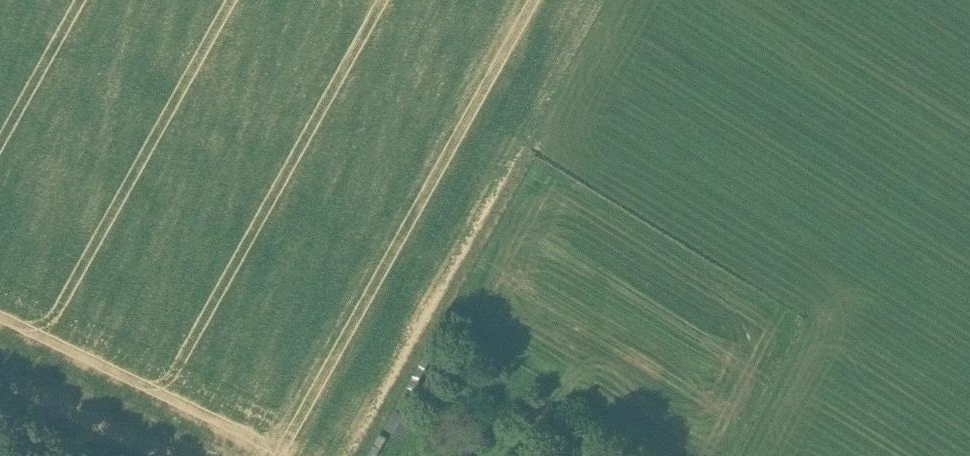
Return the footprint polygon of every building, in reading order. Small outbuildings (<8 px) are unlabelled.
[(411,415),(394,407),(384,426),(401,435),(411,415)]
